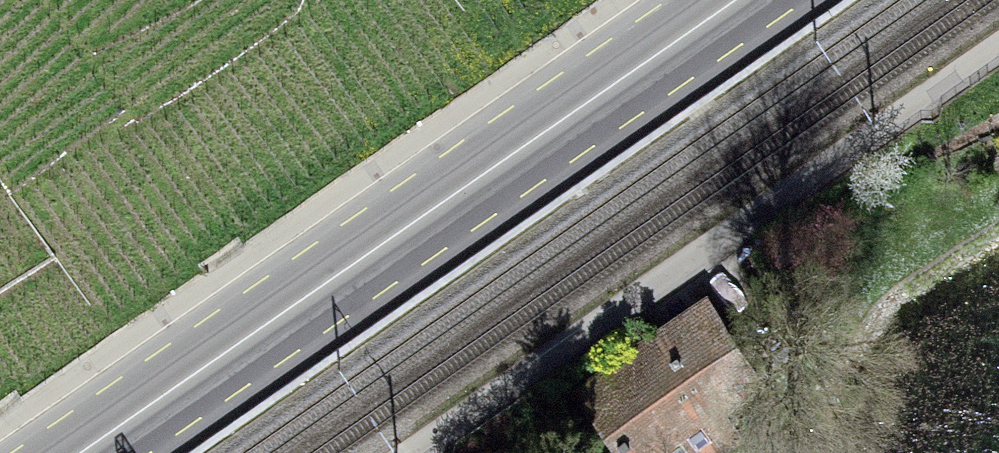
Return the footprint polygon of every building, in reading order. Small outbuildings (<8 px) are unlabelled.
[(628,452),(703,452),(734,432),(717,406),(759,377),(720,321),(663,359),(651,343),(584,390),(628,452)]
